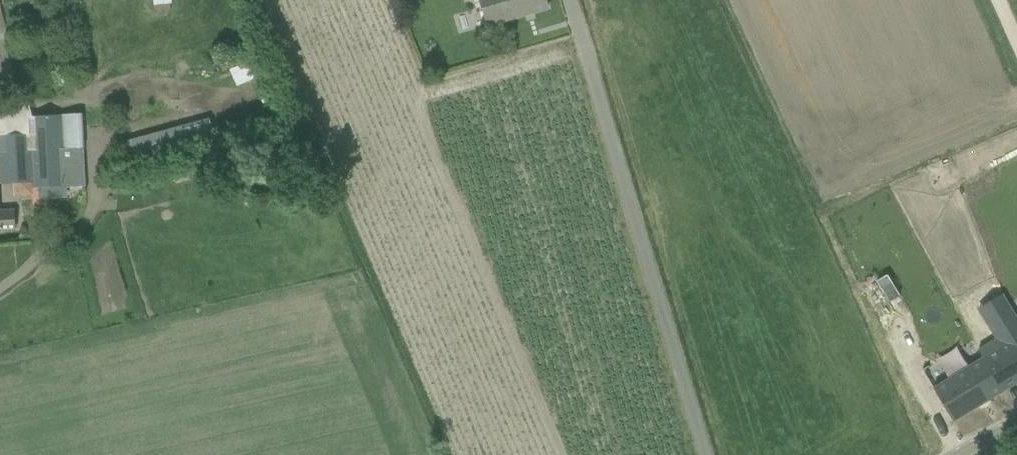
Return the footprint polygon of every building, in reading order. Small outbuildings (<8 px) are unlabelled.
[(548,8),(546,0),(481,0),(489,26),(525,15),(524,12),(546,5),(547,8),(548,8)] [(9,94),(0,61),(0,97),(9,94)] [(66,185),(63,115),(34,116),(36,150),(1,151),(2,159),(0,159),(0,183),(34,181),(34,186),(66,185)] [(139,138),(146,166),(179,157),(171,129),(139,138)] [(0,212),(0,231),(16,230),(15,211),(0,212)] [(894,298),(953,265),(941,242),(920,253),(909,232),(896,239),(902,250),(875,265),(894,298)] [(1001,294),(977,309),(996,340),(973,354),(970,351),(960,357),(968,369),(935,389),(954,421),(1016,383),(1016,320),(1001,294)]
